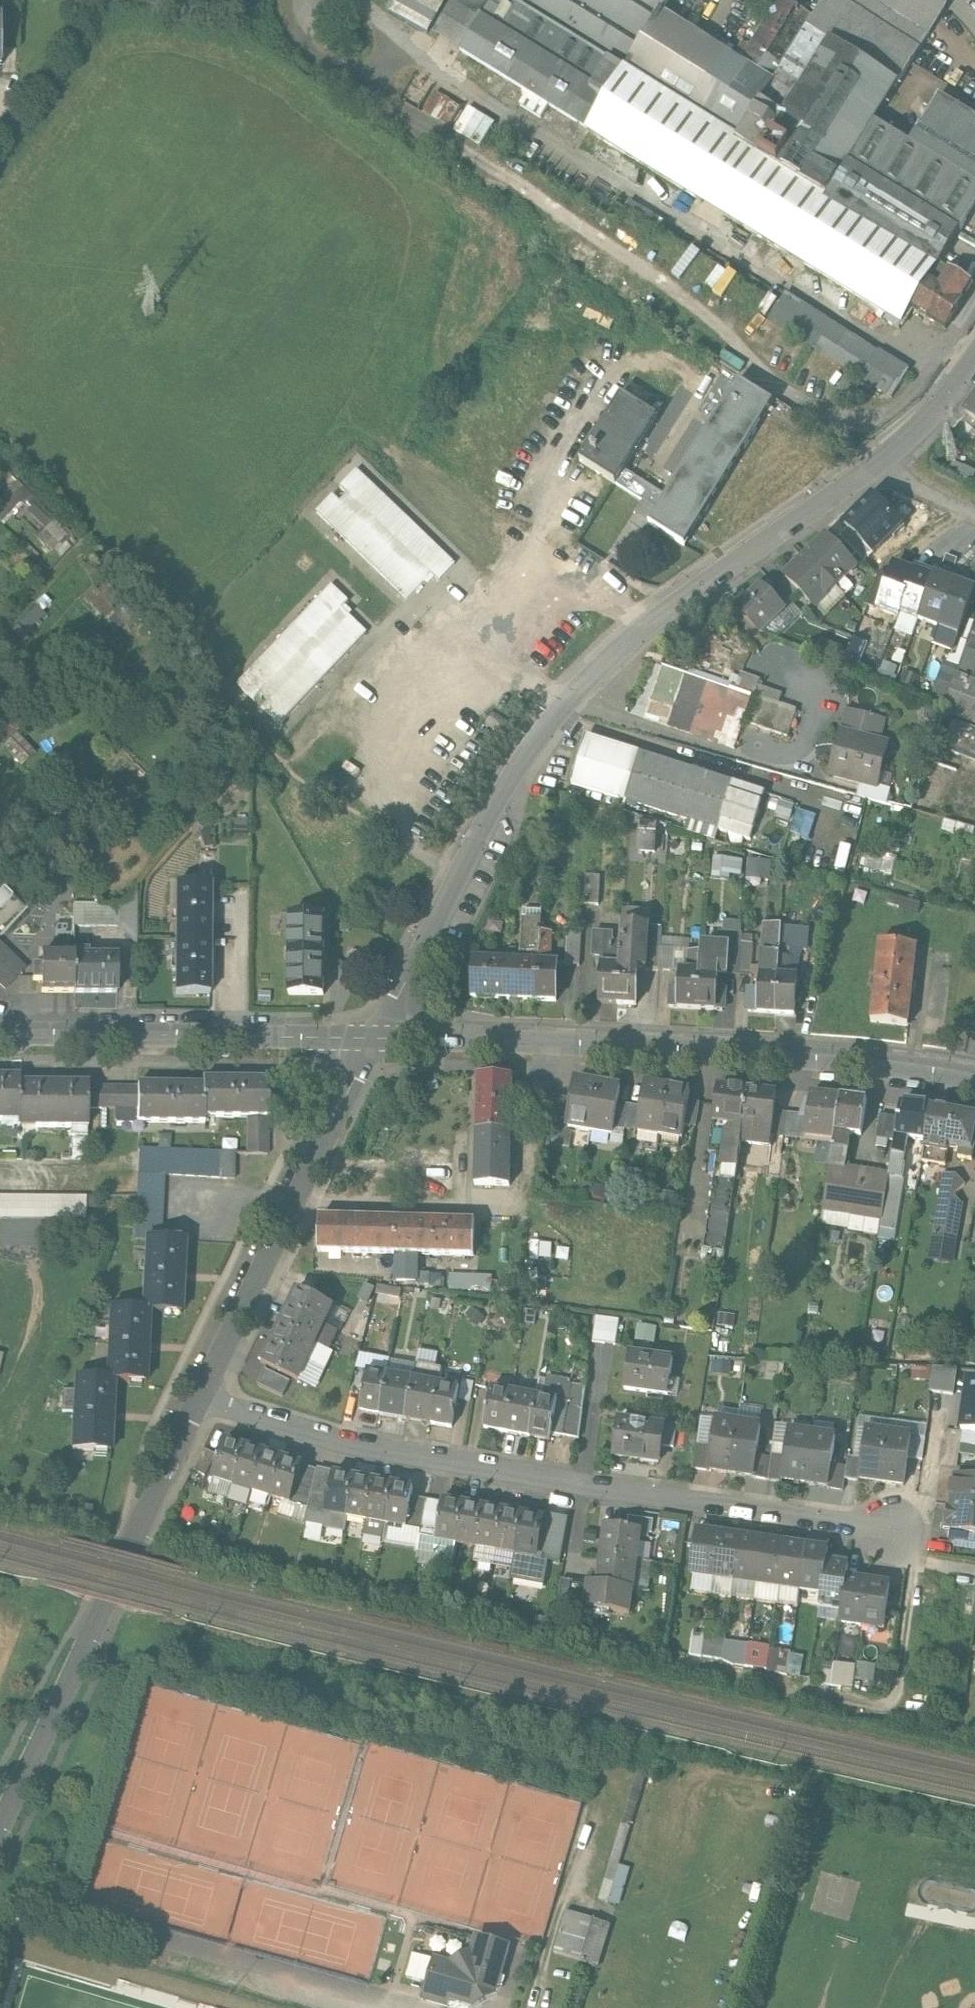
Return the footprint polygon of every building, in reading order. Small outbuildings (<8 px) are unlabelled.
[(479,13),(480,14),(460,47),(587,125),(576,143),(673,202),(676,196),(693,207),(692,209),(730,233),(727,238),(746,249),(757,232),(771,241),(761,257),(778,267),(788,251),(803,260),(793,277),(872,325),(882,323),(885,317),(899,326),(912,306),(945,327),(972,282),(939,262),(974,205),(974,115),(939,93),(910,141),(874,118),(945,6),(936,0),(828,0),(825,5),(821,2),(813,15),(790,0),(776,0),(754,34),(746,28),(740,37),(742,38),(732,54),(659,10),(666,0),(488,0),(479,13)] [(497,118),(415,68),(398,95),(479,146),(497,118)] [(782,294),(628,197),(623,205),(777,302),(768,317),(892,395),(909,368),(878,349),(877,350),(784,291),(782,294)] [(859,380),(846,372),(833,391),(847,400),(859,380)] [(839,382),(839,379),(839,377),(837,375),(835,374),(833,373),(831,374),(829,375),(828,377),(827,380),(828,382),(829,384),(831,385),(833,385),(836,385),(838,384),(839,382)] [(639,478),(630,492),(658,508),(649,521),(685,544),(773,402),(738,380),(666,495),(639,478)] [(630,492),(639,478),(625,469),(657,418),(621,396),(580,462),(615,484),(616,483),(630,492)] [(965,410),(974,417),(974,397),(965,410)] [(311,498),(317,504),(335,485),(353,466),(347,460),(311,498)] [(333,494),(316,512),(408,599),(431,575),(438,582),(455,564),(356,469),(340,487),(347,493),(340,500),(333,494)] [(1,521),(27,502),(17,489),(0,502),(0,521),(1,521)] [(845,523),(848,526),(873,552),(891,534),(894,537),(906,526),(894,513),(891,516),(872,497),(845,523)] [(839,535),(864,560),(873,552),(848,526),(839,535)] [(864,560),(839,535),(831,543),(856,569),(864,560)] [(831,543),(825,538),(805,557),(836,588),(856,569),(831,543)] [(836,588),(805,557),(785,577),(801,593),(816,608),(836,588)] [(913,572),(894,565),(878,609),(899,616),(900,613),(899,612),(914,572),(913,572)] [(935,576),(915,568),(913,572),(914,572),(899,612),(900,613),(919,620),(935,576)] [(955,583),(935,576),(919,620),(938,627),(955,583)] [(801,593),(785,577),(777,585),(793,601),(801,593)] [(974,590),(955,583),(938,627),(958,634),(974,590)] [(349,601),(331,584),(236,683),(254,700),(261,692),(268,699),(261,707),(278,723),(366,632),(342,608),(349,601)] [(761,586),(737,608),(761,633),(784,610),(761,586)] [(974,621),(957,675),(974,682),(974,621)] [(842,650),(821,642),(816,654),(837,662),(842,650)] [(809,715),(662,664),(644,717),(734,748),(743,722),(800,742),(809,715)] [(957,675),(944,712),(974,724),(974,682),(957,675)] [(883,721),(848,713),(843,733),(842,733),(830,776),(860,783),(877,787),(877,786),(888,745),(876,742),(877,738),(879,739),(883,721)] [(953,722),(943,748),(974,760),(974,731),(953,722)] [(732,783),(587,737),(572,784),(718,830),(732,783)] [(957,771),(927,761),(911,811),(941,819),(957,771)] [(765,793),(732,783),(718,830),(750,840),(765,793)] [(877,787),(860,783),(857,796),(887,804),(891,789),(877,786),(877,787)] [(798,808),(791,830),(808,836),(816,814),(798,808)] [(651,825),(640,824),(638,852),(655,853),(656,834),(651,825)] [(719,871),(740,874),(742,859),(721,856),(719,871)] [(654,864),(630,862),(626,912),(651,914),(654,864)] [(599,879),(585,878),(583,906),(597,907),(599,879)] [(211,884),(177,884),(176,938),(210,938),(211,884)] [(75,902),(56,902),(56,933),(74,933),(75,924),(75,902)] [(118,902),(75,902),(75,924),(118,924),(118,902)] [(324,915),(290,915),(289,993),(323,994),(324,915)] [(541,920),(523,919),(521,962),(520,999),(538,1000),(539,962),(540,943),(541,932),(541,920)] [(640,927),(622,926),(621,943),(617,1003),(636,1004),(637,980),(639,980),(639,969),(645,969),(646,954),(638,954),(640,927)] [(781,927),(764,926),(762,954),(761,953),(759,990),(749,989),(748,1011),(757,1011),(757,1012),(775,1014),(777,977),(779,946),(781,927)] [(662,928),(650,928),(649,948),(660,949),(661,946),(662,928)] [(553,933),(541,932),(540,943),(552,944),(553,933)] [(581,933),(567,932),(565,964),(579,965),(581,933)] [(613,934),(594,933),(592,958),(605,958),(604,966),(601,966),(599,1002),(617,1003),(621,943),(612,943),(613,934)] [(717,947),(701,946),(700,952),(699,972),(697,1008),(722,1010),(723,989),(716,989),(717,973),(726,974),(729,936),(718,936),(717,947)] [(740,937),(729,936),(726,974),(738,975),(740,941),(740,937)] [(210,938),(176,938),(176,992),(210,993),(210,938)] [(752,942),(740,941),(738,975),(750,976),(752,942)] [(916,947),(880,942),(871,1021),(907,1025),(916,947)] [(552,944),(540,943),(539,962),(551,963),(552,944)] [(0,945),(0,982),(5,987),(23,968),(0,945)] [(674,947),(661,946),(660,949),(659,969),(673,970),(674,950),(674,947)] [(791,947),(779,946),(777,977),(789,978),(791,958),(790,958),(791,947)] [(117,956),(89,955),(89,949),(74,949),(74,953),(74,992),(117,992),(117,956)] [(689,951),(674,950),(673,970),(680,971),(679,986),(669,986),(668,1006),(678,1007),(697,1008),(699,972),(688,971),(689,951)] [(700,952),(689,951),(688,971),(699,972),(700,952)] [(74,953),(42,953),(42,965),(34,964),(34,979),(42,979),(42,991),(74,992),(74,953)] [(521,962),(473,960),(471,997),(520,999),(521,962)] [(551,963),(539,962),(538,1000),(557,1001),(558,963),(551,963)] [(789,978),(777,977),(775,1014),(794,1015),(796,978),(789,978)] [(513,1076),(478,1075),(476,1130),(511,1131),(513,1076)] [(20,1082),(20,1076),(0,1076),(0,1119),(2,1119),(2,1113),(18,1113),(18,1119),(36,1119),(36,1125),(71,1126),(71,1120),(88,1120),(89,1083),(20,1082)] [(269,1079),(203,1078),(203,1084),(139,1083),(139,1085),(138,1107),(138,1120),(204,1121),(204,1115),(247,1115),(268,1116),(269,1116),(269,1079)] [(598,1083),(576,1079),(572,1101),(568,1124),(568,1126),(590,1129),(598,1083)] [(668,1086),(646,1082),(641,1106),(638,1129),(660,1133),(668,1086)] [(620,1086),(598,1083),(590,1129),(612,1133),(614,1126),(618,1102),(620,1086)] [(139,1085),(101,1085),(101,1107),(138,1107),(139,1085)] [(691,1090),(668,1086),(660,1133),(683,1137),(685,1123),(689,1099),(691,1090)] [(747,1089),(718,1086),(709,1151),(738,1155),(740,1141),(742,1130),(747,1089)] [(777,1093),(747,1089),(742,1130),(740,1141),(770,1145),(772,1134),(775,1111),(776,1105),(775,1105),(777,1093)] [(840,1096),(811,1093),(807,1115),(804,1135),(805,1135),(818,1136),(819,1131),(835,1133),(840,1096)] [(867,1099),(840,1096),(835,1133),(830,1164),(845,1167),(849,1142),(847,1134),(861,1135),(867,1099)] [(572,1101),(552,1098),(548,1119),(548,1121),(568,1124),(572,1101)] [(700,1101),(689,1099),(685,1123),(696,1125),(700,1101)] [(629,1104),(618,1102),(614,1126),(625,1128),(629,1104)] [(931,1106),(901,1103),(892,1153),(903,1155),(906,1137),(925,1140),(930,1107),(931,1106)] [(641,1106),(629,1104),(625,1128),(638,1129),(641,1106)] [(925,1140),(922,1161),(945,1165),(948,1148),(955,1111),(930,1107),(925,1140)] [(788,1113),(775,1111),(772,1134),(785,1136),(788,1113)] [(955,1111),(948,1148),(959,1150),(958,1154),(972,1157),(974,1141),(974,1115),(955,1111)] [(807,1115),(788,1113),(785,1136),(805,1139),(805,1135),(804,1135),(807,1115)] [(880,1113),(876,1137),(894,1140),(898,1116),(880,1113)] [(268,1116),(247,1115),(247,1153),(268,1153),(268,1116)] [(511,1131),(476,1130),(475,1184),(509,1186),(511,1131)] [(221,1151),(139,1148),(136,1225),(162,1226),(163,1174),(220,1176),(221,1151)] [(234,1151),(221,1151),(220,1176),(233,1176),(234,1151)] [(738,1155),(709,1151),(706,1174),(716,1176),(705,1247),(699,1246),(687,1328),(713,1331),(738,1155)] [(892,1153),(880,1228),(893,1230),(904,1164),(902,1164),(903,1155),(892,1153)] [(882,1174),(830,1164),(823,1207),(875,1217),(882,1174)] [(956,1173),(944,1172),(932,1245),(945,1247),(946,1237),(956,1239),(961,1201),(954,1193),(965,1182),(956,1173)] [(0,1194),(0,1218),(47,1219),(87,1219),(117,1220),(117,1215),(107,1214),(107,1200),(98,1199),(98,1196),(0,1194)] [(397,1218),(319,1216),(318,1251),(396,1253),(397,1218)] [(475,1221),(397,1218),(396,1253),(474,1255),(475,1221)] [(87,1219),(47,1219),(45,1244),(86,1245),(87,1219)] [(185,1239),(147,1238),(143,1308),(111,1307),(110,1342),(96,1342),(94,1377),(76,1376),(76,1390),(63,1389),(62,1410),(75,1411),(73,1448),(111,1450),(112,1415),(114,1379),(146,1381),(148,1344),(149,1310),(181,1311),(183,1275),(185,1239)] [(298,1288),(289,1307),(325,1324),(334,1306),(298,1288)] [(325,1324),(289,1307),(280,1325),(316,1342),(325,1324)] [(620,1319),(596,1316),(592,1341),(616,1344),(620,1319)] [(316,1342),(280,1325),(271,1342),(307,1360),(316,1342)] [(307,1360),(271,1342),(262,1361),(298,1379),(307,1360)] [(673,1359),(630,1353),(625,1389),(666,1394),(668,1377),(671,1378),(673,1359)] [(441,1368),(416,1363),(413,1379),(406,1418),(431,1423),(438,1383),(441,1368)] [(933,1367),(929,1391),(954,1395),(958,1369),(933,1367)] [(290,1380),(265,1368),(258,1382),(283,1394),(290,1380)] [(387,1374),(367,1370),(360,1410),(380,1413),(387,1374)] [(413,1379),(387,1374),(380,1413),(406,1418),(413,1379)] [(543,1398),(537,1397),(530,1436),(551,1439),(552,1433),(563,1435),(569,1404),(572,1385),(546,1381),(543,1398)] [(974,1409),(974,1382),(969,1381),(965,1408),(974,1409)] [(459,1387),(438,1383),(431,1423),(452,1427),(459,1387)] [(586,1386),(572,1384),(572,1385),(569,1404),(563,1435),(579,1438),(586,1386)] [(511,1392),(492,1388),(485,1427),(504,1431),(511,1392)] [(537,1397),(511,1392),(504,1431),(530,1436),(537,1397)] [(965,1408),(961,1431),(974,1433),(974,1409),(965,1408)] [(738,1422),(715,1419),(711,1447),(708,1469),(709,1469),(731,1472),(738,1422)] [(663,1426),(620,1421),(615,1456),(657,1462),(659,1445),(661,1445),(664,1427),(663,1426)] [(677,1423),(663,1422),(663,1426),(664,1427),(661,1445),(674,1447),(677,1423)] [(761,1426),(738,1422),(731,1472),(753,1476),(754,1476),(757,1455),(761,1426)] [(888,1432),(866,1429),(862,1458),(859,1479),(881,1482),(888,1432)] [(812,1433),(790,1430),(786,1458),(782,1480),(783,1480),(805,1483),(812,1433)] [(911,1436),(888,1432),(881,1482),(904,1485),(908,1458),(911,1436)] [(835,1436),(812,1433),(805,1483),(827,1486),(828,1486),(831,1465),(835,1436)] [(925,1438),(911,1436),(908,1458),(922,1460),(925,1438)] [(244,1444),(224,1438),(212,1476),(232,1482),(244,1444)] [(263,1450),(244,1444),(232,1482),(251,1488),(263,1450)] [(711,1447),(698,1445),(694,1469),(708,1471),(709,1469),(708,1469),(711,1447)] [(282,1456),(263,1450),(251,1488),(270,1494),(282,1456)] [(771,1458),(757,1455),(754,1476),(753,1476),(753,1477),(768,1479),(771,1458)] [(302,1463),(282,1456),(270,1494),(290,1501),(301,1464),(302,1463)] [(786,1458),(771,1456),(771,1458),(768,1479),(783,1482),(783,1480),(782,1480),(786,1458)] [(862,1458),(848,1457),(846,1467),(845,1479),(859,1481),(859,1479),(862,1458)] [(317,1468),(301,1464),(290,1501),(308,1505),(310,1496),(317,1469),(317,1468)] [(846,1467),(831,1465),(828,1486),(827,1486),(827,1488),(843,1491),(845,1479),(846,1467)] [(962,1467),(961,1480),(972,1482),(973,1480),(974,1480),(974,1468),(962,1467)] [(332,1473),(317,1469),(310,1496),(321,1498),(323,1487),(329,1489),(332,1473)] [(353,1476),(333,1472),(332,1473),(329,1489),(323,1487),(321,1498),(310,1496),(308,1505),(304,1520),(323,1524),(325,1511),(330,1512),(327,1526),(343,1529),(346,1515),(353,1476)] [(373,1479),(353,1476),(346,1515),(365,1518),(373,1479)] [(392,1483),(373,1479),(365,1518),(363,1532),(382,1536),(385,1522),(392,1483)] [(957,1479),(956,1486),(954,1485),(952,1497),(954,1498),(953,1504),(974,1507),(974,1480),(973,1480),(972,1482),(961,1480),(957,1479)] [(412,1487),(392,1483),(385,1522),(421,1528),(426,1501),(410,1498),(412,1487)] [(463,1503),(443,1499),(442,1504),(436,1538),(420,1536),(417,1551),(453,1557),(456,1542),(463,1503)] [(442,1504),(426,1501),(421,1528),(420,1536),(436,1538),(442,1504)] [(483,1507),(463,1503),(456,1542),(476,1546),(483,1507)] [(953,1504),(952,1511),(950,1510),(949,1512),(946,1511),(943,1528),(949,1529),(953,1530),(966,1532),(965,1534),(974,1535),(974,1507),(953,1504)] [(502,1510),(483,1507),(476,1546),(495,1549),(502,1510)] [(522,1514),(502,1510),(495,1549),(515,1553),(522,1514)] [(543,1518),(522,1514),(515,1553),(520,1554),(515,1580),(544,1585),(550,1554),(562,1556),(564,1544),(553,1542),(554,1537),(540,1534),(543,1518)] [(568,1518),(543,1514),(543,1518),(540,1534),(554,1537),(553,1542),(564,1544),(568,1518)] [(654,1520),(629,1517),(628,1529),(641,1531),(641,1532),(652,1533),(654,1520)] [(628,1529),(606,1526),(602,1555),(637,1560),(641,1532),(641,1531),(628,1529)] [(719,1533),(697,1530),(691,1574),(713,1577),(719,1533)] [(965,1534),(966,1532),(953,1530),(952,1542),(974,1545),(974,1535),(965,1534)] [(741,1536),(719,1533),(713,1577),(735,1580),(741,1536)] [(763,1539),(741,1536),(735,1580),(756,1583),(763,1539)] [(784,1542),(763,1539),(756,1583),(778,1586),(784,1542)] [(806,1546),(784,1542),(778,1586),(800,1589),(806,1546)] [(828,1549),(806,1546),(800,1589),(822,1592),(826,1561),(828,1549)] [(637,1560),(602,1555),(598,1583),(588,1582),(584,1607),(630,1613),(637,1560)] [(848,1564),(826,1561),(822,1592),(820,1604),(842,1607),(846,1578),(848,1564)] [(588,1582),(562,1578),(557,1611),(583,1615),(584,1607),(588,1582)] [(868,1581),(846,1578),(842,1607),(840,1621),(862,1624),(868,1581)] [(890,1584),(868,1581),(862,1624),(883,1627),(890,1584)] [(704,1634),(692,1632),(689,1654),(701,1656),(701,1655),(704,1634)] [(717,1636),(704,1634),(701,1655),(722,1659),(725,1643),(716,1642),(717,1636)] [(748,1644),(735,1642),(732,1664),(745,1665),(748,1644)] [(759,1645),(748,1644),(745,1665),(756,1667),(758,1656),(759,1646),(759,1645)] [(769,1648),(759,1646),(758,1656),(768,1658),(769,1650),(769,1648)] [(791,1651),(779,1649),(779,1651),(775,1671),(775,1672),(787,1674),(791,1651)] [(779,1651),(769,1650),(768,1658),(766,1670),(775,1671),(779,1651)] [(768,1658),(758,1656),(756,1667),(756,1668),(766,1670),(768,1658)] [(855,1664),(834,1661),(833,1663),(831,1685),(853,1687),(855,1664)] [(833,1663),(823,1662),(820,1683),(831,1685),(833,1663)] [(637,1771),(598,1899),(607,1902),(619,1864),(646,1774),(637,1771)] [(619,1864),(607,1902),(619,1905),(630,1867),(619,1864)] [(608,1922),(565,1909),(554,1950),(580,1957),(579,1960),(595,1965),(608,1922)] [(507,1943),(478,1934),(473,1952),(450,1964),(433,1959),(424,1989),(471,2003),(474,1993),(485,1987),(494,1990),(507,1943)] [(410,1954),(406,1974),(420,1977),(425,1957),(410,1954)]
